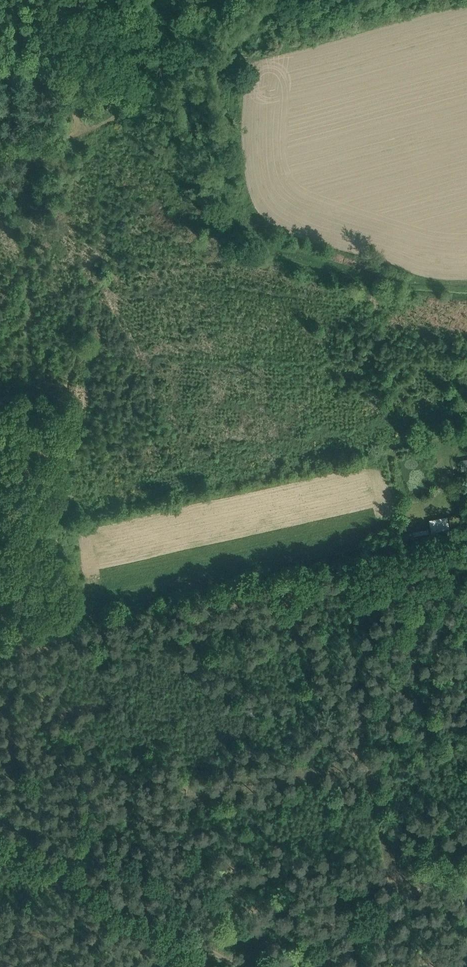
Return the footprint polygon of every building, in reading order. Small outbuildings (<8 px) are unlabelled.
[(83,147),(98,143),(96,137),(82,141),(83,147)] [(431,530),(449,528),(447,516),(429,519),(431,530)]
